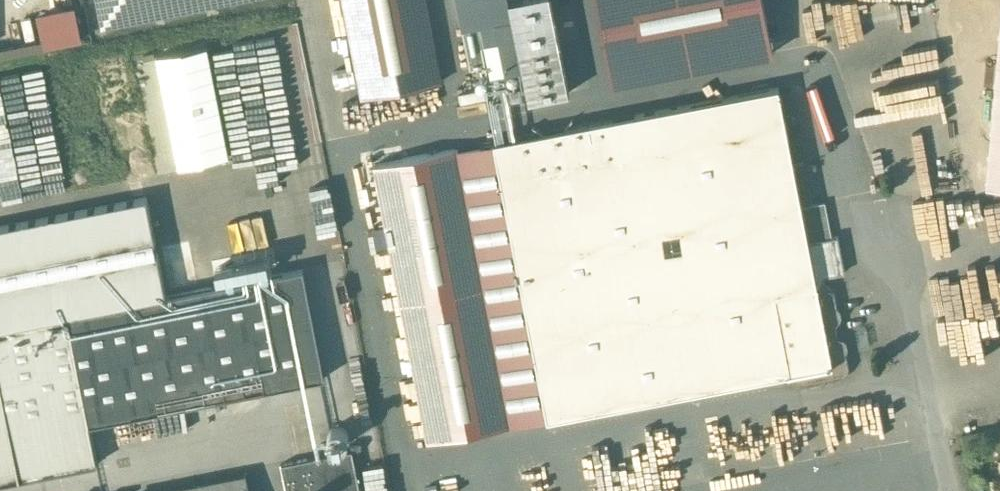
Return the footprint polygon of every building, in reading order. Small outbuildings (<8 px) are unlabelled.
[(101,26),(158,15),(155,0),(96,0),(101,26)] [(158,15),(213,5),(212,0),(155,0),(158,15)] [(361,95),(440,80),(424,0),(343,0),(361,95)] [(614,83),(772,52),(761,0),(597,0),(614,83)] [(74,9),(37,17),(43,46),(80,39),(74,9)] [(513,17),(496,20),(500,38),(504,60),(521,57),(519,49),(513,17)] [(500,38),(485,40),(495,85),(509,82),(500,38)] [(988,184),(999,186),(999,41),(988,184)] [(519,49),(530,100),(569,92),(559,42),(519,49)] [(521,83),(509,85),(511,97),(523,95),(521,83)] [(778,86),(493,141),(516,261),(543,398),(547,418),(547,419),(788,372),(773,293),(817,284),(808,241),(801,206),(778,86)] [(493,141),(453,149),(476,268),(502,263),(503,264),(516,261),(493,141)] [(254,237),(335,225),(328,182),(325,183),(319,143),(202,160),(208,204),(220,202),(223,224),(252,220),(254,237)] [(453,149),(375,164),(398,283),(476,268),(453,149)] [(0,226),(0,328),(165,295),(146,197),(0,226)] [(825,201),(801,206),(808,241),(831,237),(825,201)] [(516,261),(503,264),(502,263),(476,268),(503,405),(543,398),(516,261)] [(302,268),(165,295),(0,328),(0,482),(37,475),(29,436),(324,377),(302,268)] [(476,268),(398,283),(424,421),(503,405),(476,268)] [(817,284),(773,293),(788,372),(790,379),(799,386),(843,377),(849,368),(846,352),(837,346),(831,314),(837,305),(834,289),(825,283),(817,284)] [(503,405),(424,421),(428,440),(547,418),(543,398),(503,405)] [(347,440),(348,436),(347,432),(345,428),(341,426),(337,425),(333,426),(330,429),(327,432),(327,436),(328,440),(330,444),(333,446),(338,447),(342,446),(345,444),(347,440)] [(281,463),(286,490),(348,490),(359,489),(351,449),(281,463)] [(160,490),(248,490),(245,474),(160,490)]
